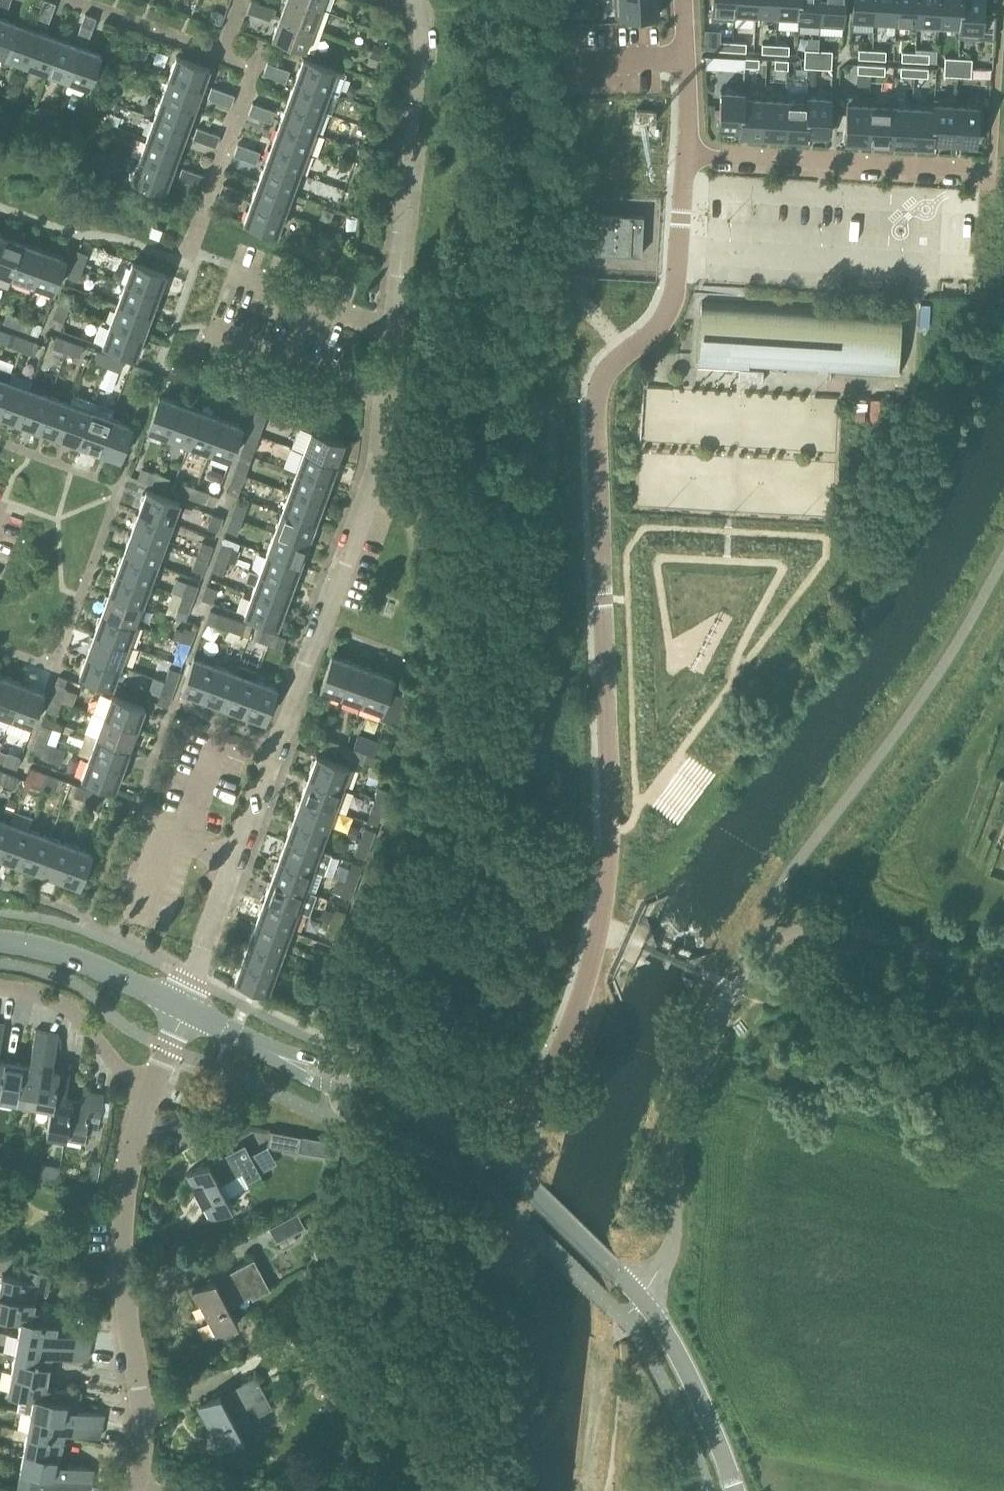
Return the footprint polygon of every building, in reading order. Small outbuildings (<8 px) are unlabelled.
[(8,11),(12,0),(0,0),(0,8),(8,11)] [(47,0),(46,0),(42,11),(53,15),(57,4),(47,0)] [(319,10),(293,0),(286,0),(279,18),(320,33),(327,13),(319,10)] [(319,10),(323,0),(293,0),(319,10)] [(580,0),(571,0),(570,9),(580,10),(580,0)] [(619,14),(656,12),(655,0),(619,0),(619,14)] [(735,20),(735,16),(736,0),(712,0),(711,18),(735,20)] [(756,18),(757,13),(758,0),(736,0),(735,16),(756,18)] [(776,14),(777,0),(758,0),(757,13),(776,14)] [(776,19),(800,20),(801,0),(777,0),(776,14),(776,19)] [(821,22),(822,0),(801,0),(800,20),(821,22)] [(843,23),(844,0),(822,0),(821,22),(843,23)] [(873,20),(874,0),(852,0),(851,19),(873,20)] [(895,21),(896,0),(874,0),(873,20),(895,21)] [(916,22),(917,0),(896,0),(895,21),(916,22)] [(940,24),(941,0),(917,0),(916,22),(916,27),(939,29),(940,24)] [(940,24),(959,25),(960,25),(961,25),(963,0),(941,0),(940,24)] [(960,37),(995,39),(996,15),(989,15),(984,14),(985,0),(963,0),(961,25),(960,25),(960,31),(960,37)] [(251,2),(247,13),(258,17),(262,6),(251,2)] [(273,10),(262,6),(258,17),(270,20),(273,10)] [(213,10),(210,20),(221,23),(224,13),(213,10)] [(38,22),(49,26),(53,15),(42,11),(38,22)] [(86,15),(82,26),(93,30),(97,19),(86,15)] [(20,25),(0,18),(0,56),(7,58),(20,25)] [(320,33),(279,18),(272,39),(313,54),(320,33)] [(20,25),(7,58),(28,66),(40,33),(20,25)] [(77,37),(89,41),(93,30),(82,26),(77,37)] [(48,73),(60,40),(40,33),(28,66),(48,73)] [(60,40),(48,73),(68,80),(80,47),(60,40)] [(719,50),(732,50),(733,41),(719,41),(719,50)] [(746,42),(733,41),(732,50),(746,51),(746,42)] [(762,52),(775,53),(776,44),(762,43),(762,52)] [(789,45),(776,44),(775,53),(789,54),(789,45)] [(381,61),(385,49),(374,45),(370,57),(381,61)] [(805,56),(818,57),(819,46),(805,45),(805,56)] [(140,46),(135,59),(145,63),(150,50),(140,46)] [(819,46),(818,57),(832,57),(833,47),(819,46)] [(88,88),(100,54),(80,47),(68,80),(88,88)] [(872,59),(872,50),(859,49),(858,58),(872,59)] [(872,50),(872,59),(885,59),(886,50),(872,50)] [(915,61),(915,52),(902,51),(901,60),(915,61)] [(929,53),(915,52),(915,61),(929,62),(929,53)] [(705,56),(705,67),(729,68),(729,57),(705,56)] [(805,56),(804,67),(818,68),(818,57),(805,56)] [(759,58),(745,57),(745,66),(759,67),(759,58)] [(818,57),(818,68),(831,68),(832,57),(818,57)] [(945,66),(958,67),(959,58),(945,57),(945,66)] [(167,79),(200,91),(207,70),(174,58),(167,79)] [(268,58),(266,63),(276,67),(278,61),(268,58)] [(345,74),(302,58),(294,80),(337,96),(345,74)] [(959,58),(958,67),(972,67),(972,59),(959,58)] [(788,60),(775,59),(774,68),(788,69),(788,60)] [(266,63),(262,74),(273,78),(277,68),(276,67),(266,63)] [(872,64),(858,64),(857,73),(871,73),(872,64)] [(872,64),(871,73),(885,74),(885,65),(872,64)] [(901,75),(914,76),(915,67),(901,66),(901,75)] [(944,75),(958,76),(958,67),(945,66),(944,75)] [(928,77),(928,68),(915,67),(914,76),(928,77)] [(958,76),(971,76),(972,67),(958,67),(958,76)] [(288,72),(277,68),(273,78),(283,82),(288,72)] [(160,99),(192,110),(200,91),(167,79),(160,99)] [(320,113),(330,116),(337,96),(294,80),(287,100),(320,113)] [(210,87),(206,99),(217,103),(221,91),(210,87)] [(718,129),(740,130),(742,91),(721,90),(718,129)] [(809,92),(807,134),(828,135),(831,92),(807,90),(807,92),(809,92)] [(10,108),(11,106),(14,96),(0,91),(0,104),(10,108)] [(228,107),(232,95),(221,91),(217,103),(228,107)] [(740,135),(761,136),(764,92),(742,91),(740,130),(740,135)] [(783,137),(807,139),(807,134),(809,92),(807,92),(786,91),(785,93),(783,137)] [(761,136),(783,137),(785,93),(764,92),(761,136)] [(844,141),(868,143),(871,99),(871,96),(847,95),(846,113),(846,119),(845,129),(844,141)] [(14,99),(11,107),(20,110),(23,103),(21,99),(18,98),(14,99)] [(935,107),(933,142),(955,143),(957,104),(957,99),(934,98),(933,107),(935,107)] [(192,110),(160,99),(152,119),(185,131),(192,110)] [(868,143),(890,144),(892,105),(892,100),(871,99),(868,143)] [(279,120),(313,133),(320,113),(287,100),(279,120)] [(251,104),(247,116),(258,120),(262,108),(251,104)] [(957,104),(955,143),(976,144),(978,105),(957,104)] [(41,105),(37,116),(38,116),(52,122),(54,118),(56,110),(41,105)] [(890,144),(910,145),(912,106),(892,105),(890,144)] [(912,106),(910,145),(933,146),(933,142),(935,107),(933,107),(912,106)] [(273,112),(262,108),(258,120),(268,124),(273,112)] [(636,109),(635,121),(655,122),(656,111),(636,109)] [(112,114),(109,123),(118,126),(121,117),(112,114)] [(145,140),(177,152),(185,131),(152,119),(145,140)] [(272,141),(305,153),(313,133),(279,120),(272,141)] [(195,129),(191,140),(202,144),(206,133),(195,129)] [(213,148),(217,137),(206,133),(202,144),(213,148)] [(177,152),(145,140),(137,160),(170,172),(177,152)] [(305,153),(272,141),(264,161),(298,173),(305,153)] [(236,144),(232,155),(243,159),(247,148),(236,144)] [(100,146),(95,160),(103,163),(110,159),(113,151),(100,146)] [(258,152),(247,148),(243,159),(254,163),(258,152)] [(170,172),(137,160),(130,181),(162,193),(170,172)] [(257,181),(291,193),(298,173),(264,161),(262,166),(257,181)] [(180,170),(176,181),(187,185),(191,174),(180,170)] [(198,189),(202,178),(191,174),(187,185),(198,189)] [(257,181),(250,201),(283,214),(289,197),(303,202),(305,198),(301,197),(291,193),(257,181)] [(221,185),(217,195),(228,200),(232,189),(221,185)] [(243,193),(232,189),(228,200),(239,204),(243,193)] [(242,223),(275,235),(283,214),(250,201),(242,223)] [(643,216),(596,213),(595,253),(641,255),(643,216)] [(153,225),(149,235),(158,238),(162,228),(153,225)] [(24,244),(3,236),(0,245),(0,273),(12,278),(24,244)] [(32,285),(44,251),(24,244),(12,278),(32,285)] [(53,293),(65,259),(44,251),(32,285),(53,293)] [(86,255),(76,251),(72,264),(82,268),(86,255)] [(165,274),(132,262),(124,283),(158,295),(165,274)] [(67,278),(77,281),(82,268),(72,264),(67,278)] [(117,303),(150,316),(158,295),(124,283),(117,303)] [(72,295),(62,292),(57,305),(67,308),(72,295)] [(902,312),(702,300),(698,364),(898,376),(902,312)] [(150,316),(117,303),(110,324),(143,336),(150,316)] [(52,318),(62,322),(67,308),(57,305),(52,318)] [(6,312),(2,322),(16,327),(20,317),(6,312)] [(30,332),(33,322),(20,317),(16,327),(30,332)] [(102,345),(135,358),(143,336),(110,324),(102,345)] [(11,334),(7,345),(20,350),(24,339),(11,334)] [(56,337),(50,353),(63,358),(65,352),(69,342),(56,337)] [(34,354),(37,344),(24,339),(20,350),(34,354)] [(78,357),(82,347),(69,342),(65,352),(78,357)] [(106,367),(109,357),(97,352),(93,362),(106,367)] [(119,371),(123,362),(109,357),(106,367),(119,371)] [(138,367),(135,377),(148,382),(151,372),(138,367)] [(9,382),(13,372),(0,368),(0,406),(9,382)] [(9,382),(0,406),(0,416),(17,422),(29,389),(32,379),(13,372),(9,382)] [(29,389),(17,422),(37,430),(49,397),(29,389)] [(73,394),(69,404),(58,437),(77,444),(93,401),(73,394)] [(159,396),(146,429),(167,437),(179,404),(159,396)] [(58,437),(69,404),(49,397),(37,430),(58,437)] [(93,401),(77,444),(97,452),(110,419),(113,409),(93,401)] [(179,404),(167,437),(188,444),(200,411),(179,404)] [(208,452),(220,419),(200,411),(188,444),(208,452)] [(119,460),(131,427),(110,419),(97,452),(119,460)] [(229,460),(241,426),(220,419),(208,452),(229,460)] [(262,422),(252,419),(248,432),(258,435),(262,422)] [(292,446),(303,451),(336,463),(343,442),(311,430),(310,432),(299,428),(292,446)] [(243,445),(253,448),(258,435),(248,432),(243,445)] [(336,463),(303,451),(295,471),(329,484),(336,463)] [(248,462),(238,459),(233,472),(243,475),(248,462)] [(141,468),(137,478),(150,483),(154,473),(141,468)] [(329,484),(295,471),(288,492),(322,504),(329,484)] [(243,475),(233,472),(228,485),(238,489),(243,475)] [(154,473),(150,483),(163,488),(167,478),(154,473)] [(191,498),(195,488),(182,483),(178,493),(191,498)] [(195,488),(191,498),(204,503),(208,493),(195,488)] [(179,502),(145,491),(138,511),(171,524),(179,502)] [(281,512),(314,524),(322,504),(288,492),(281,512)] [(246,507),(235,503),(230,517),(241,521),(246,507)] [(171,524),(138,511),(131,532),(164,544),(171,524)] [(314,524),(281,512),(274,533),(307,545),(314,524)] [(207,528),(217,531),(222,518),(211,514),(207,528)] [(241,521),(230,517),(226,530),(236,534),(241,521)] [(123,552),(157,564),(164,544),(131,532),(123,552)] [(266,553),(300,565),(307,545),(274,533),(266,553)] [(212,546),(202,542),(197,556),(207,559),(212,546)] [(1,567),(10,547),(0,543),(0,567),(1,567)] [(230,548),(221,545),(216,558),(226,561),(230,548)] [(157,564),(123,552),(116,572),(150,584),(157,564)] [(300,565),(266,553),(260,571),(259,573),(292,585),(300,565)] [(192,569),(202,573),(207,559),(197,556),(192,569)] [(226,561),(216,558),(211,571),(221,574),(226,561)] [(245,580),(255,584),(252,593),(285,605),(292,585),(259,573),(249,570),(245,580)] [(109,592),(142,605),(146,594),(150,584),(116,572),(109,592)] [(197,587),(187,583),(183,594),(183,596),(193,600),(197,587)] [(202,599),(212,602),(214,594),(216,589),(206,586),(202,599)] [(142,605),(109,592),(108,594),(102,613),(135,625),(142,605)] [(252,593),(245,614),(277,626),(285,605),(252,593)] [(178,609),(188,613),(193,600),(183,596),(178,609)] [(135,625),(102,613),(94,633),(128,645),(135,625)] [(218,613),(215,624),(228,628),(232,618),(218,613)] [(242,633),(245,623),(232,618),(228,628),(225,638),(236,642),(240,633),(242,633)] [(175,628),(172,638),(179,641),(183,631),(175,628)] [(194,631),(184,628),(183,631),(179,641),(189,645),(194,631)] [(259,628),(255,638),(269,643),(272,633),(259,628)] [(94,633),(87,654),(120,666),(124,654),(128,645),(94,633)] [(282,648),(285,638),(272,633),(269,643),(282,648)] [(175,654),(185,658),(189,645),(179,641),(175,654)] [(87,654),(80,674),(113,687),(120,666),(87,654)] [(331,655),(319,688),(340,696),(352,662),(331,655)] [(194,657),(182,691),(202,698),(215,665),(194,657)] [(215,665),(202,698),(223,706),(235,672),(239,663),(234,661),(230,671),(215,665)] [(361,703),(373,670),(352,662),(340,696),(361,703)] [(180,672),(169,668),(165,682),(175,685),(180,672)] [(373,670),(361,703),(388,713),(385,721),(400,727),(404,716),(397,714),(402,699),(388,694),(394,677),(373,670)] [(235,672),(223,706),(244,713),(256,680),(235,672)] [(11,718),(23,685),(3,677),(0,685),(0,714),(11,718)] [(265,721),(277,687),(256,680),(244,713),(265,721)] [(160,695),(170,698),(175,685),(165,682),(160,695)] [(66,688),(56,684),(51,698),(61,701),(66,688)] [(27,738),(44,692),(23,685),(11,718),(6,731),(27,738)] [(71,713),(75,697),(65,695),(61,711),(71,713)] [(145,707),(111,695),(103,716),(137,729),(145,707)] [(46,711),(56,715),(61,701),(51,698),(46,711)] [(96,737),(130,749),(137,729),(103,716),(96,737)] [(36,738),(46,742),(51,729),(41,725),(36,738)] [(312,733),(308,743),(321,748),(325,738),(312,733)] [(347,747),(343,756),(363,763),(371,741),(357,736),(352,749),(347,747)] [(130,749),(96,737),(89,757),(122,769),(130,749)] [(32,752),(41,755),(46,742),(36,738),(32,752)] [(334,753),(338,743),(325,738),(321,748),(334,753)] [(41,755),(41,757),(60,764),(65,749),(46,742),(41,755)] [(16,768),(20,759),(6,754),(3,764),(16,768)] [(350,767),(316,755),(309,776),(342,788),(350,767)] [(82,779),(92,782),(114,790),(122,769),(89,757),(82,779)] [(368,765),(365,774),(382,780),(385,771),(368,765)] [(36,771),(33,780),(46,785),(50,776),(36,771)] [(5,773),(2,783),(14,788),(18,777),(5,773)] [(50,776),(46,785),(59,790),(63,781),(50,776)] [(301,796),(335,808),(342,788),(309,776),(301,796)] [(77,786),(73,795),(87,801),(90,791),(77,786)] [(390,790),(380,786),(375,800),(386,804),(390,790)] [(101,806),(104,795),(90,791),(87,801),(101,806)] [(294,817),(327,829),(335,808),(301,796),(294,817)] [(370,813),(381,816),(386,804),(375,800),(370,813)] [(287,837),(320,849),(327,829),(294,817),(287,837)] [(10,824),(0,820),(0,850),(10,824)] [(351,823),(347,834),(355,837),(359,826),(351,823)] [(0,850),(0,858),(18,864),(30,831),(10,824),(0,850)] [(376,831),(365,827),(360,841),(371,844),(376,831)] [(38,871),(50,838),(30,831),(18,864),(38,871)] [(279,857),(313,869),(324,873),(331,853),(320,849),(287,837),(279,857)] [(50,838),(38,871),(58,879),(70,846),(50,838)] [(356,854),(366,857),(371,844),(360,841),(356,854)] [(79,887),(91,853),(70,846),(58,879),(79,887)] [(272,877),(305,889),(313,869),(279,857),(272,877)] [(361,872),(350,868),(346,881),(356,885),(361,872)] [(317,894),(305,889),(272,877),(265,897),(298,910),(310,914),(317,894)] [(341,894),(351,898),(356,885),(346,881),(341,894)] [(383,892),(381,897),(390,901),(392,896),(383,892)] [(257,918),(291,930),(298,910),(265,897),(257,918)] [(346,912),(336,908),(331,921),(342,925),(346,912)] [(250,938),(284,950),(291,930),(257,918),(250,938)] [(326,934),(337,938),(342,925),(331,921),(326,934)] [(242,959),(276,971),(284,950),(250,938),(242,959)] [(331,953),(321,949),(316,962),(327,966),(331,953)] [(268,992),(276,971),(242,959),(235,980),(268,992)] [(312,975),(322,979),(327,966),(316,962),(312,975)] [(306,990),(301,1004),(312,1008),(317,994),(306,990)] [(34,1103),(48,1032),(36,1029),(31,1055),(33,1056),(32,1066),(23,1064),(16,1099),(34,1103)] [(48,1032),(34,1103),(51,1106),(53,1106),(59,1071),(50,1069),(52,1059),(54,1060),(59,1034),(48,1032)] [(23,1064),(5,1060),(0,1086),(0,1096),(16,1099),(23,1064)] [(66,1135),(72,1100),(64,1098),(66,1089),(68,1089),(73,1063),(61,1061),(59,1071),(53,1106),(51,1106),(47,1132),(66,1135)] [(87,1130),(92,1131),(97,1132),(103,1095),(92,1092),(83,1090),(81,1101),(72,1100),(66,1135),(85,1139),(87,1130)] [(270,1130),(267,1146),(298,1152),(302,1136),(270,1130)] [(244,1144),(185,1175),(208,1218),(209,1219),(232,1207),(219,1184),(240,1173),(245,1183),(260,1175),(259,1173),(249,1155),(244,1144)] [(8,1153),(6,1165),(14,1166),(21,1167),(23,1156),(8,1153)] [(50,1173),(50,1176),(58,1178),(59,1174),(60,1165),(52,1163),(50,1173)] [(304,1229),(297,1215),(268,1230),(276,1244),(304,1229)] [(270,1293),(253,1262),(224,1277),(223,1278),(196,1292),(191,1294),(214,1338),(215,1339),(238,1327),(226,1304),(247,1293),(252,1302),(270,1293)] [(35,1301),(36,1293),(47,1295),(51,1274),(25,1269),(23,1279),(3,1276),(0,1291),(0,1295),(35,1301)] [(43,1312),(33,1310),(35,1301),(0,1295),(0,1315),(22,1319),(22,1317),(57,1324),(67,1326),(69,1314),(43,1310),(43,1312)] [(55,1333),(57,1324),(22,1317),(22,1319),(18,1336),(89,1349),(91,1337),(66,1333),(65,1335),(55,1333)] [(15,1354),(50,1360),(52,1352),(62,1353),(61,1356),(87,1360),(89,1349),(18,1336),(15,1354)] [(12,1372),(47,1378),(50,1360),(15,1354),(12,1372)] [(47,1378),(12,1372),(8,1391),(22,1393),(34,1396),(34,1395),(69,1401),(69,1402),(79,1403),(81,1392),(55,1387),(55,1389),(45,1387),(47,1378)] [(272,1409),(256,1378),(231,1392),(230,1392),(197,1410),(220,1453),(221,1454),(245,1441),(242,1437),(251,1432),(254,1424),(246,1410),(253,1407),(258,1417),(272,1409)] [(34,1396),(22,1393),(19,1410),(31,1413),(102,1426),(104,1414),(78,1410),(77,1412),(68,1410),(69,1402),(69,1401),(34,1395),(34,1396)] [(327,1399),(322,1408),(331,1413),(337,1404),(327,1399)] [(74,1431),(74,1433),(99,1438),(102,1426),(31,1413),(27,1431),(63,1437),(64,1429),(74,1431)] [(24,1449),(59,1455),(63,1437),(27,1431),(24,1449)] [(91,1480),(94,1469),(68,1464),(67,1466),(58,1464),(59,1455),(24,1449),(21,1467),(91,1480)] [(85,1490),(89,1490),(91,1480),(21,1467),(17,1484),(17,1485),(49,1490),(53,1490),(54,1483),(64,1485),(63,1487),(85,1490)] [(17,1485),(17,1484),(0,1481),(0,1490),(49,1490),(17,1485)]
